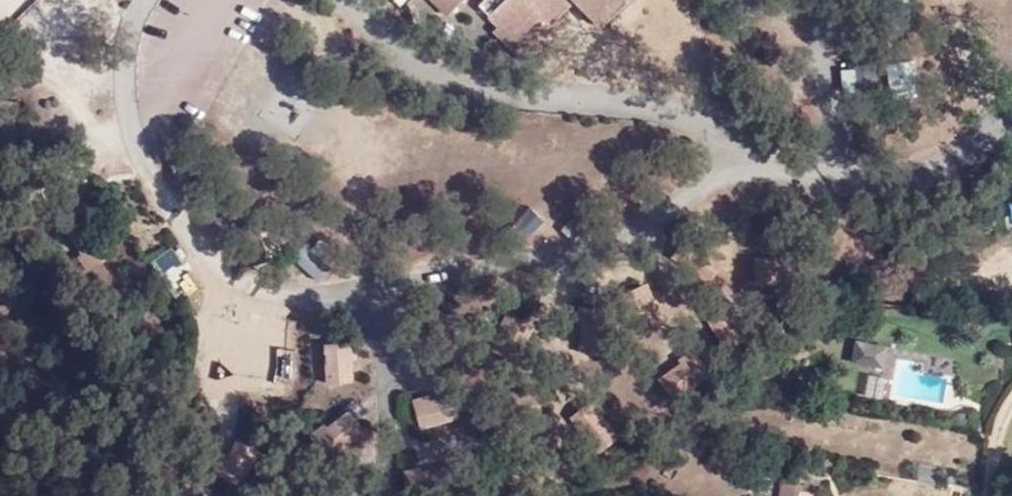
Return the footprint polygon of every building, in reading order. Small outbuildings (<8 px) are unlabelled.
[(450,14),(463,0),(437,0),(450,14)] [(480,6),(499,25),(496,30),(526,60),(547,40),(541,35),(576,0),(486,0),(480,6)] [(602,25),(626,0),(577,0),(602,25)] [(283,357),(284,335),(228,330),(226,353),(236,354),(234,378),(294,382),(295,358),(283,357)] [(853,359),(880,364),(883,344),(856,339),(853,359)] [(780,486),(779,495),(796,495),(796,487),(780,486)]
